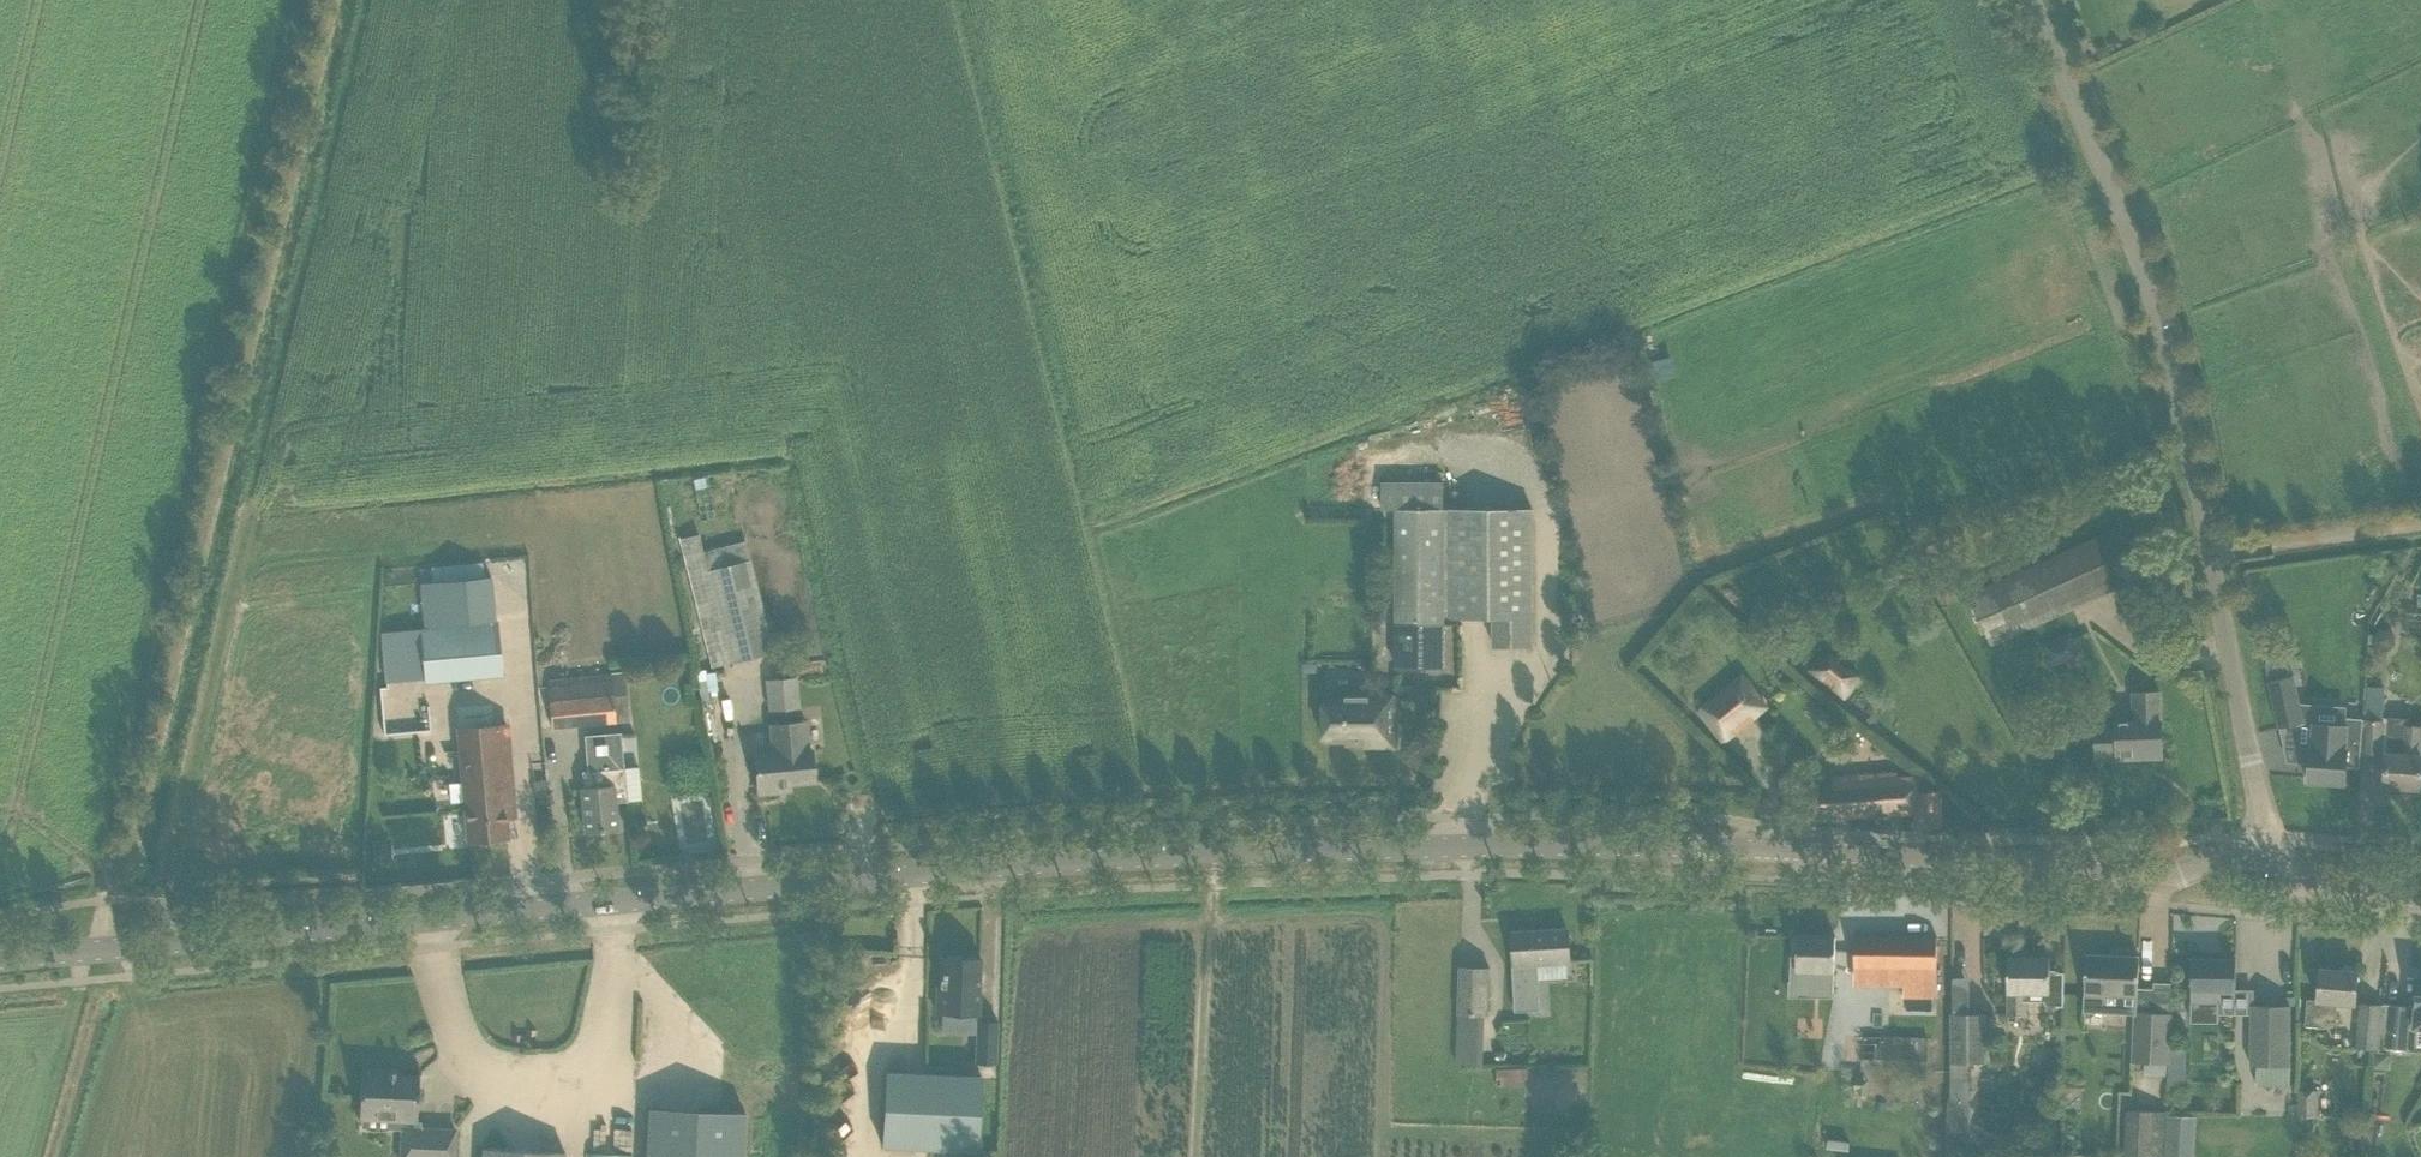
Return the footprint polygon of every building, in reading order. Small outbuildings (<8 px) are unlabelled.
[(1396,508),(1396,667),(1444,667),(1444,616),(1493,616),(1493,645),(1532,645),(1532,508),(1396,508)] [(1968,595),(1990,643),(2100,594),(2122,584),(2118,576),(2136,567),(2118,527),(2078,546),(1968,595)] [(687,575),(711,668),(772,653),(744,541),(703,551),(699,533),(679,539),(687,575)] [(488,616),(485,578),(421,584),(424,622),(488,616)] [(502,675),(497,621),(420,628),(425,682),(502,675)] [(1816,678),(1843,700),(1853,688),(1826,666),(1816,678)] [(550,728),(626,720),(623,672),(545,679),(550,728)] [(1696,711),(1723,743),(1770,706),(1743,672),(1696,711)] [(2268,681),(2279,728),(2303,722),(2293,675),(2268,681)] [(765,680),(768,710),(799,707),(796,677),(765,680)] [(2363,752),(2381,753),(2385,686),(2367,685),(2363,752)] [(2134,721),(2115,722),(2115,726),(2095,727),(2095,755),(2116,754),(2116,758),(2162,757),(2160,691),(2133,692),(2134,721)] [(1396,745),(1396,703),(1384,703),(1384,695),(1346,695),(1346,698),(1324,698),(1324,741),(1366,741),(1365,745),(1396,745)] [(2340,724),(2312,723),(2310,746),(2307,780),(2345,783),(2346,766),(2359,767),(2362,718),(2341,716),(2340,724)] [(2407,726),(2408,718),(2389,717),(2386,753),(2386,761),(2384,785),(2420,788),(2420,765),(2420,727),(2407,726)] [(790,784),(814,781),(811,747),(808,746),(807,722),(789,723),(770,725),(773,754),(754,755),(758,794),(790,791),(790,784)] [(504,811),(513,810),(511,786),(506,724),(458,728),(466,818),(468,841),(507,838),(504,811)] [(586,770),(582,771),(583,789),(582,789),(584,808),(586,831),(616,829),(614,802),(626,801),(620,732),(614,732),(584,735),(586,770)] [(1806,784),(1807,796),(1808,820),(1915,812),(1916,828),(1940,826),(1938,802),(1938,791),(1914,793),(1913,777),(1895,778),(1895,774),(1842,777),(1842,782),(1806,784)] [(389,839),(372,840),(372,861),(390,860),(389,839)] [(1569,954),(1567,930),(1513,933),(1514,957),(1515,964),(1516,964),(1517,1010),(1538,1009),(1537,962),(1569,961),(1569,954)] [(1806,979),(1805,996),(1833,997),(1834,970),(1835,936),(1797,935),(1796,957),(1791,956),(1790,979),(1806,979)] [(1855,959),(1854,970),(1855,970),(1855,983),(1905,984),(1905,995),(1935,996),(1936,971),(1936,960),(1937,936),(1855,935),(1855,959)] [(2137,997),(2139,956),(2086,953),(2083,1009),(2107,1010),(2107,996),(2137,997)] [(977,1015),(979,957),(941,956),(940,987),(936,987),(935,1013),(977,1015)] [(2064,1007),(2064,972),(2049,972),(2049,957),(2007,957),(2007,981),(2007,991),(2008,991),(2008,1016),(2026,1016),(2026,992),(2044,992),(2044,1002),(2046,1007),(2051,1009),(2058,1009),(2058,1007),(2064,1007)] [(2191,1003),(2218,1003),(2218,991),(2235,992),(2236,959),(2191,959),(2191,1003)] [(1457,1065),(1482,1066),(1483,1014),(1488,1014),(1489,967),(1460,966),(1458,1013),(1457,1065)] [(2317,999),(2306,999),(2304,1025),(2326,1027),(2326,1021),(2335,1022),(2337,1002),(2355,1004),(2355,995),(2357,971),(2320,968),(2317,999)] [(2417,976),(2415,1000),(2414,1005),(2408,1004),(2408,1006),(2407,1027),(2420,1028),(2420,976),(2417,976)] [(2284,995),(2284,1005),(2290,1005),(2296,1005),(2296,996),(2284,995)] [(2356,1046),(2378,1047),(2381,1005),(2360,1003),(2356,1046)] [(2407,1027),(2408,1006),(2382,1003),(2382,1005),(2381,1005),(2378,1047),(2405,1049),(2407,1027)] [(2284,1005),(2251,1004),(2250,1065),(2256,1065),(2256,1085),(2289,1086),(2290,1005),(2284,1005)] [(2131,1062),(2166,1064),(2170,1013),(2134,1012),(2131,1062)] [(1969,1063),(1986,1063),(1986,1013),(1951,1013),(1951,1100),(1969,1099),(1969,1063)] [(997,1064),(999,1020),(976,1020),(974,1063),(997,1064)] [(1863,1035),(1862,1070),(1926,1073),(1928,1037),(1863,1035)] [(2388,1054),(2374,1053),(2373,1068),(2387,1069),(2388,1054)] [(1527,1068),(1496,1068),(1497,1085),(1527,1085),(1527,1068)] [(455,1130),(416,1128),(418,1076),(385,1074),(386,1070),(361,1069),(359,1119),(361,1119),(361,1127),(364,1127),(367,1129),(372,1131),(376,1131),(381,1131),(390,1129),(401,1129),(400,1156),(454,1156),(455,1130)] [(883,1145),(977,1151),(980,1076),(887,1070),(883,1145)] [(2317,1116),(2317,1090),(2297,1090),(2297,1116),(2317,1116)] [(648,1108),(645,1156),(742,1156),(744,1113),(648,1108)] [(2165,1111),(2127,1110),(2124,1156),(2165,1156),(2165,1111)] [(2038,1121),(2037,1131),(2046,1132),(2047,1121),(2038,1121)] [(564,1152),(483,1149),(482,1156),(564,1156),(564,1152)]
